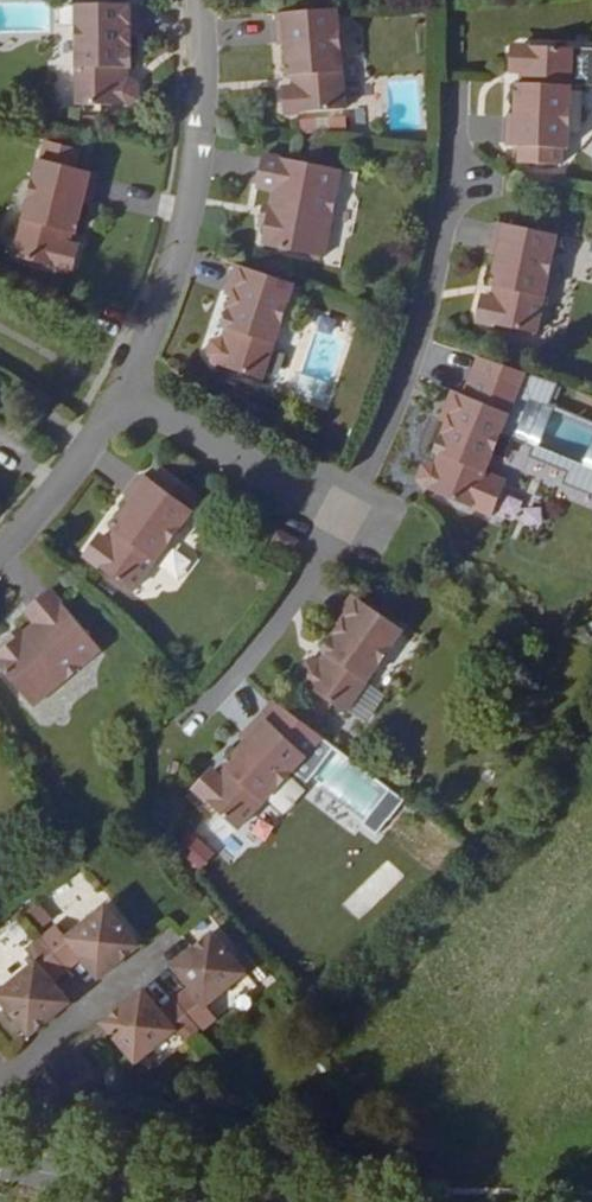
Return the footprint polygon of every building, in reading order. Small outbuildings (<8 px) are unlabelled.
[(120,68),(127,68),(129,66),(129,35),(135,35),(136,5),(76,4),(76,105),(128,106),(134,99),(135,85),(127,79),(120,79),(120,68)] [(347,106),(338,6),(279,11),(282,44),(288,43),(291,72),(299,71),(300,84),(292,84),(286,85),(288,112),(347,106)] [(529,83),(519,83),(518,112),(512,112),(510,144),(569,146),(573,44),(515,41),(514,71),(520,71),(529,72),(529,83)] [(299,71),(291,72),(292,84),(300,84),(299,71)] [(520,71),(519,83),(529,83),(529,72),(520,71)] [(276,206),(273,222),(269,245),(330,257),(346,169),(270,155),(264,187),(279,191),(276,206)] [(65,232),(73,234),(81,204),(87,206),(95,174),(38,159),(13,258),(69,273),(76,247),(71,245),(62,243),(65,232)] [(267,220),(273,222),(276,206),(270,205),(267,220)] [(501,297),(491,295),(485,294),(481,318),(539,330),(557,233),(499,221),(493,254),(500,255),(494,284),(503,286),(501,297)] [(71,245),(73,234),(65,232),(62,243),(71,245)] [(298,282),(240,264),(231,295),(236,296),(226,326),(229,327),(236,329),(232,341),(225,339),(215,343),(212,353),(219,363),(267,379),(298,282)] [(494,284),(491,295),(501,297),(503,286),(494,284)] [(236,329),(229,327),(225,339),(232,341),(236,329)] [(441,464),(435,462),(426,465),(421,477),(425,487),(474,506),(487,473),(512,413),(523,388),(479,371),(470,395),(457,389),(445,419),(450,422),(438,450),(439,451),(446,454),(441,464)] [(439,451),(435,462),(441,464),(446,454),(439,451)] [(487,473),(474,506),(490,513),(503,506),(508,492),(504,480),(487,473)] [(115,550),(107,545),(103,542),(88,563),(135,598),(193,520),(143,483),(126,507),(132,511),(114,536),(121,541),(115,550)] [(298,538),(279,528),(273,539),(291,549),(298,538)] [(114,536),(107,545),(115,550),(121,541),(114,536)] [(325,666),(320,663),(310,663),(303,673),(307,683),(350,713),(407,631),(358,595),(338,622),(343,626),(324,653),(325,654),(331,658),(325,666)] [(17,649),(0,663),(0,667),(39,712),(106,655),(56,596),(31,618),(40,629),(29,638),(17,649)] [(13,644),(17,649),(29,638),(26,634),(13,644)] [(325,654),(320,663),(325,666),(331,658),(325,654)] [(227,782),(220,775),(216,770),(214,768),(203,768),(192,779),(198,789),(241,831),(281,788),(310,757),(265,716),(244,740),(249,745),(227,768),(233,774),(227,782)] [(310,757),(281,788),(345,850),(375,818),(310,757)] [(227,768),(220,775),(227,782),(233,774),(227,768)] [(191,829),(174,844),(197,870),(214,855),(191,829)] [(23,912),(45,927),(54,915),(32,899),(23,912)] [(40,939),(70,974),(85,962),(91,968),(95,964),(108,979),(144,948),(108,907),(68,941),(56,926),(40,939)] [(183,998),(213,1034),(228,1022),(216,1007),(256,972),(221,931),(185,960),(198,977),(193,980),(198,986),(183,998)] [(70,974),(40,939),(26,952),(39,967),(0,999),(0,1003),(34,1041),(69,1011),(57,997),(61,993),(55,987),(70,974)] [(198,977),(185,960),(180,964),(193,980),(198,977)] [(95,964),(91,968),(104,983),(108,979),(95,964)] [(150,990),(146,994),(159,1009),(162,1005),(150,990)] [(73,1008),(61,993),(57,997),(69,1011),(73,1008)] [(198,1047),(213,1034),(183,998),(168,1011),(162,1005),(159,1009),(146,994),(110,1023),(144,1066),(185,1031),(198,1047)]
